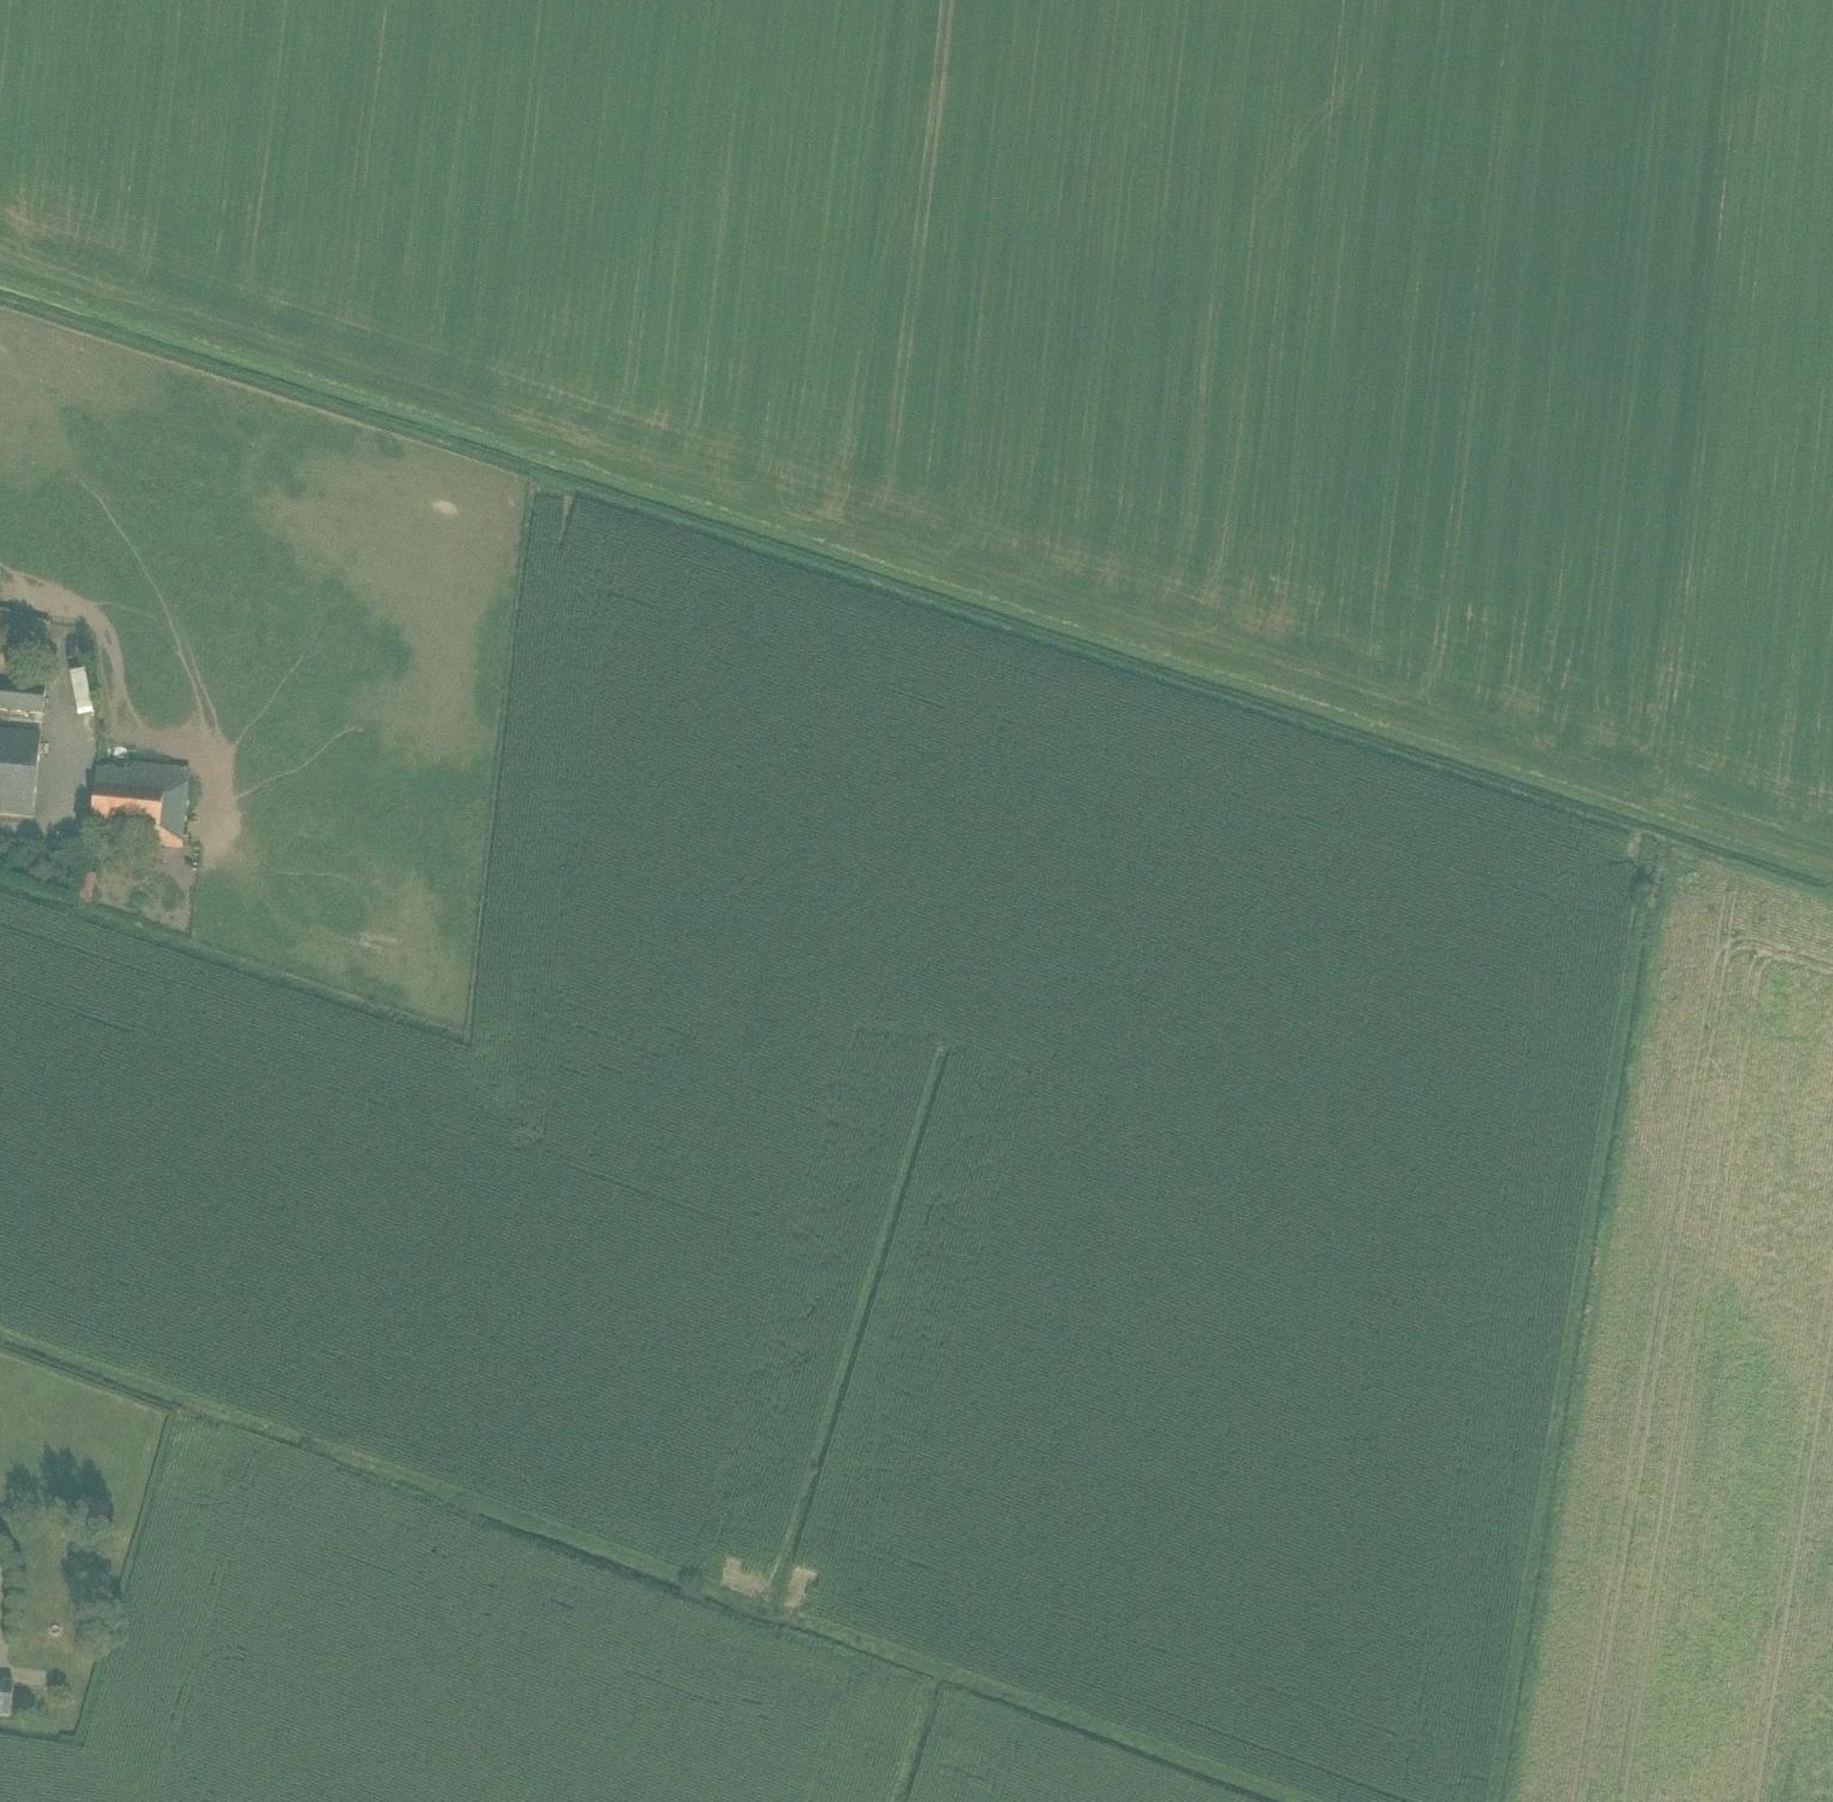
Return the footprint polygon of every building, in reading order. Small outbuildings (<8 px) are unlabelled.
[(86,676),(71,679),(78,713),(93,710),(86,676)] [(0,686),(0,711),(43,714),(45,688),(0,686)] [(36,816),(42,735),(0,732),(0,814),(36,816)] [(183,849),(191,769),(138,764),(137,773),(97,769),(90,840),(183,849)] [(83,873),(77,900),(90,903),(96,876),(83,873)] [(16,1682),(0,1681),(0,1716),(14,1717),(16,1682)]
